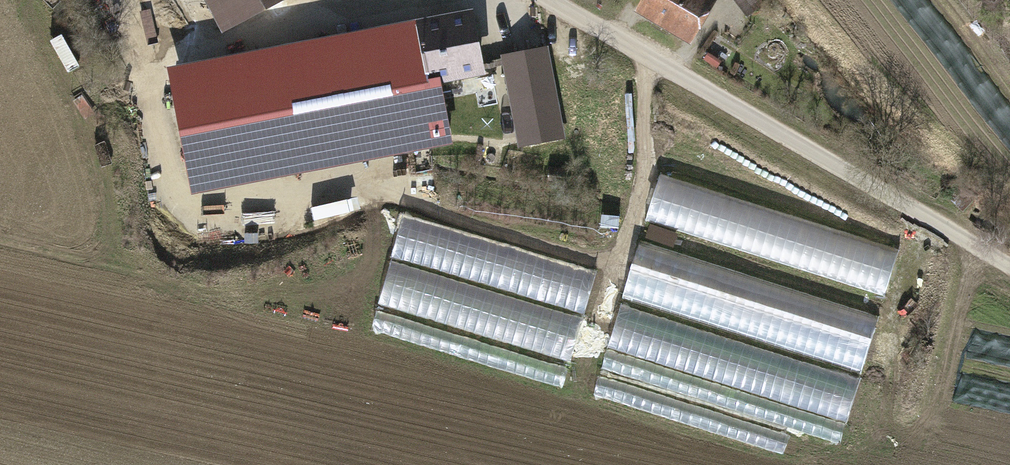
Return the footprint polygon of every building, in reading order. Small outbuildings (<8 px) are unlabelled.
[(221,37),(292,0),(202,0),(221,37)] [(712,0),(651,0),(639,21),(694,51),(720,5),(712,0)] [(748,19),(774,0),(735,0),(748,19)] [(474,16),(167,75),(191,198),(451,148),(439,89),(486,80),(474,16)] [(545,51),(503,59),(521,149),(562,141),(545,51)] [(660,175),(645,223),(884,298),(899,250),(660,175)] [(596,273),(403,216),(392,255),(585,312),(596,273)] [(640,243),(623,300),(861,374),(879,316),(640,243)] [(582,320),(389,263),(378,302),(571,359),(582,320)] [(622,307),(609,348),(846,422),(859,380),(622,307)] [(569,368),(376,312),(369,333),(562,390),(569,368)] [(845,426),(608,352),(603,369),(840,442),(845,426)] [(788,436),(600,378),(594,396),(782,455),(788,436)]
